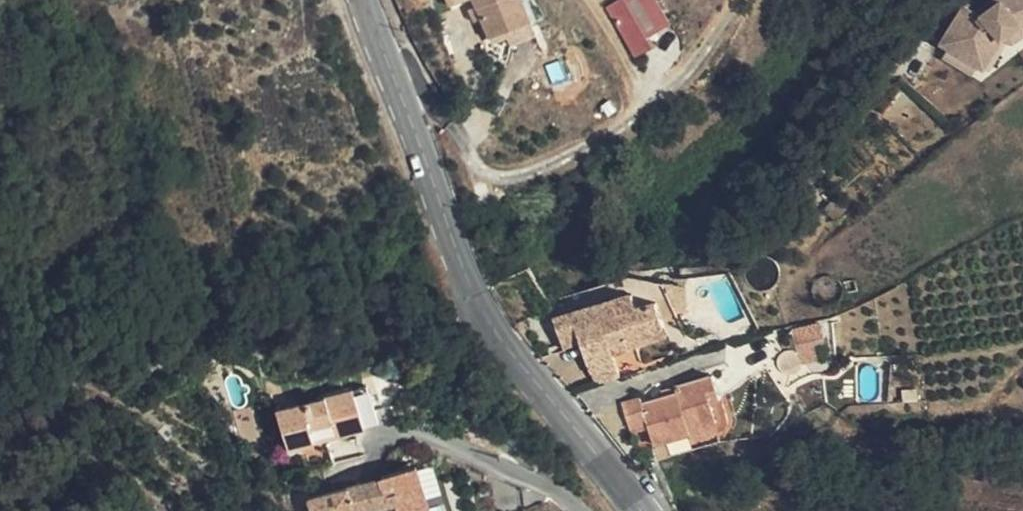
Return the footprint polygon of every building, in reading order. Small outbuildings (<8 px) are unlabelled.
[(510,30),(533,21),(525,0),(474,0),(490,38),(510,30)] [(608,6),(630,43),(628,44),(636,56),(644,52),(638,40),(654,29),(636,0),(618,0),(608,6)] [(949,50),(987,74),(1006,44),(1016,48),(1022,43),(1022,0),(1008,0),(1006,1),(1007,3),(990,20),(974,10),(949,50)] [(536,29),(533,21),(510,30),(513,38),(536,29)] [(613,354),(631,348),(628,337),(665,326),(657,302),(638,308),(633,294),(554,319),(560,337),(576,331),(581,343),(591,372),(596,371),(600,382),(620,375),(613,354)] [(804,361),(825,357),(819,322),(798,326),(804,361)] [(668,336),(665,326),(628,337),(631,348),(668,336)] [(564,349),(581,343),(576,331),(560,337),(564,349)] [(655,444),(690,434),(693,441),(722,431),(726,424),(712,378),(677,389),(678,395),(643,406),(640,400),(623,406),(632,432),(648,427),(655,444)] [(329,435),(331,441),(376,427),(364,388),(274,418),(285,456),(298,452),(314,447),(312,440),(329,435)] [(325,443),(331,441),(329,435),(312,440),(314,447),(325,443)] [(298,452),(306,479),(333,470),(325,443),(314,447),(298,452)] [(383,481),(380,488),(384,501),(398,497),(398,507),(398,510),(427,510),(414,472),(383,481)] [(487,505),(480,480),(467,484),(475,508),(487,505)] [(398,507),(398,497),(384,501),(380,488),(383,481),(359,488),(361,510),(386,510),(398,507)] [(359,488),(306,506),(308,510),(361,510),(359,488)]
